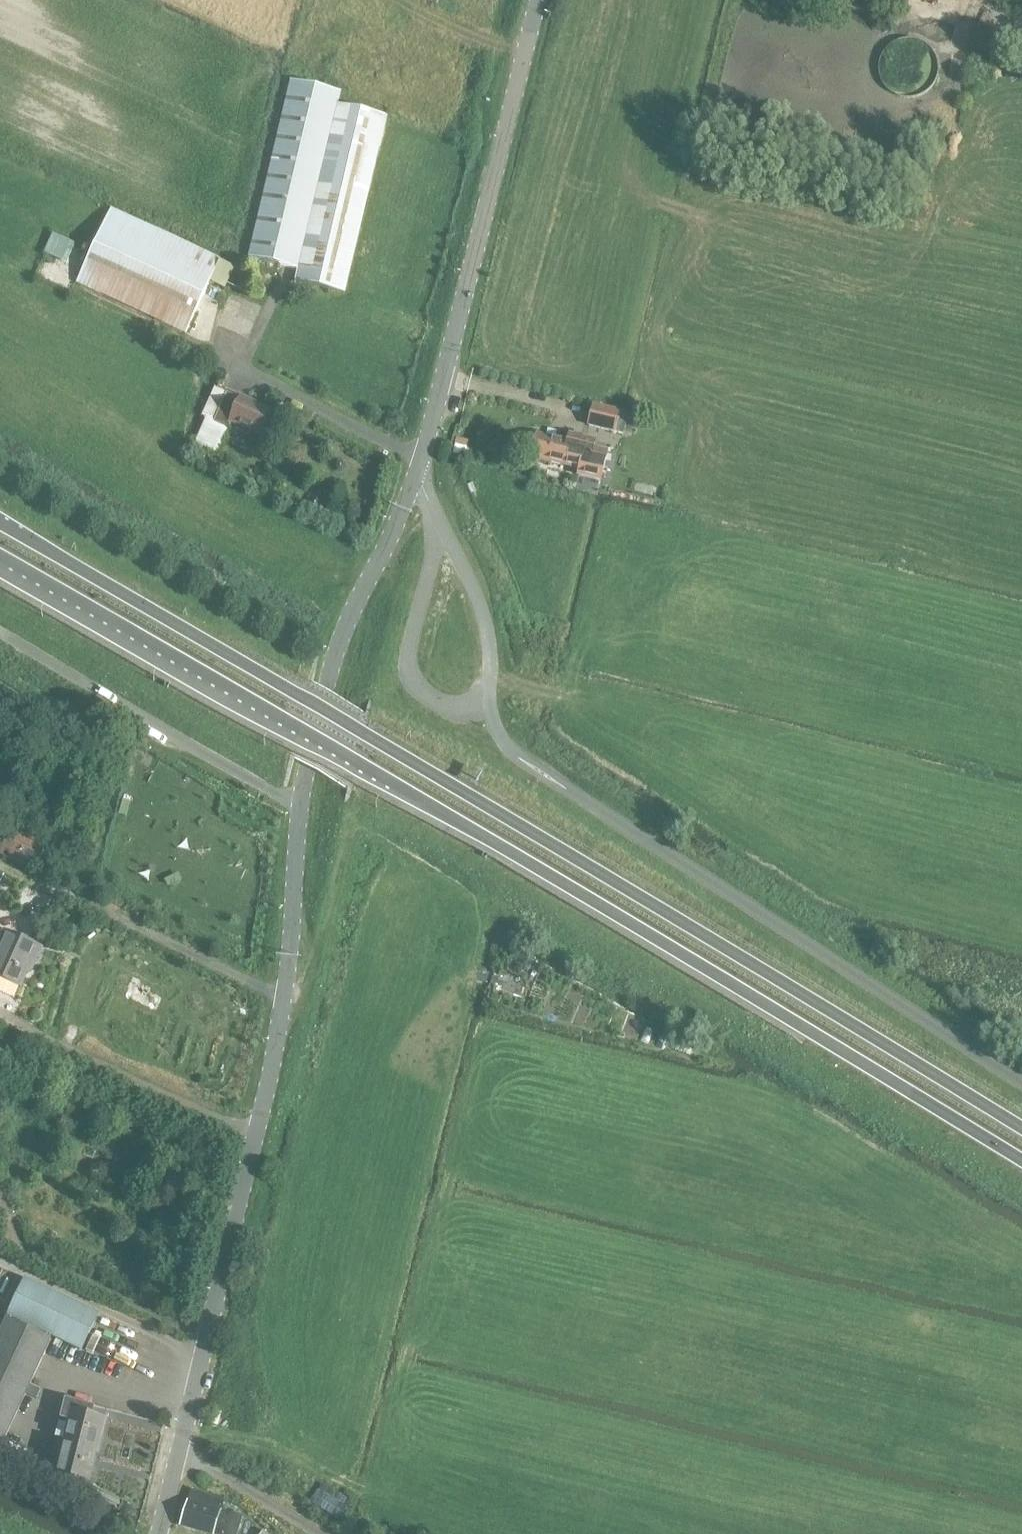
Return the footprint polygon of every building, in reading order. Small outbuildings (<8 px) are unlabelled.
[(294,281),(343,292),(385,117),(337,105),(339,93),(291,82),(249,258),(297,269),(294,281)] [(223,285),(232,265),(110,209),(94,247),(77,284),(185,332),(210,279),(223,285)] [(54,232),(47,252),(69,260),(77,240),(54,232)] [(270,410),(239,398),(238,400),(225,394),(224,397),(215,394),(205,419),(209,421),(198,448),(216,455),(230,423),(260,435),(270,410)] [(593,408),(589,426),(611,431),(613,432),(624,435),(629,414),(618,411),(616,411),(594,405),(593,408)] [(537,435),(531,458),(579,470),(577,476),(601,481),(606,458),(592,455),(596,441),(570,434),(568,442),(537,435)] [(321,506),(317,513),(326,518),(330,510),(321,506)] [(34,871),(47,846),(0,822),(0,854),(34,871)] [(8,900),(16,882),(0,875),(0,896),(8,900)] [(18,986),(37,946),(6,932),(0,944),(0,992),(12,998),(18,986)] [(98,1313),(25,1279),(8,1316),(83,1349),(98,1313)] [(1,1450),(52,1340),(7,1319),(3,1327),(0,1326),(0,1449),(1,1450)] [(69,1421),(64,1441),(96,1449),(96,1451),(97,1452),(105,1421),(91,1417),(93,1407),(64,1399),(59,1419),(69,1421)] [(88,1484),(96,1451),(96,1449),(64,1441),(54,1475),(88,1484)] [(181,1525),(208,1533),(237,1533),(243,1518),(222,1511),(225,1502),(215,1499),(215,1497),(192,1489),(181,1525)]
